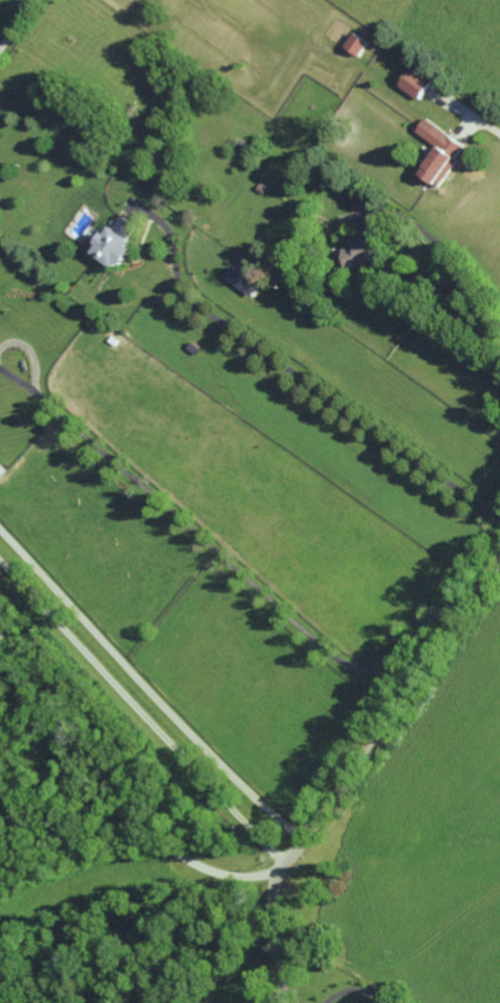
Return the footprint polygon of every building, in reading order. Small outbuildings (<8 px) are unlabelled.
[(369,41),(353,33),(345,48),(361,56),(369,41)] [(433,81),(413,66),(399,85),(420,100),(433,81)] [(438,147),(420,174),(440,187),(459,159),(457,157),(466,145),(426,118),(416,132),(438,147)] [(92,253),(119,269),(132,247),(128,244),(139,225),(121,214),(108,236),(97,229),(91,239),(98,244),(92,253)] [(343,244),(347,268),(375,264),(370,235),(350,239),(351,243),(343,244)] [(225,279),(253,295),(260,283),(233,266),(225,279)]
